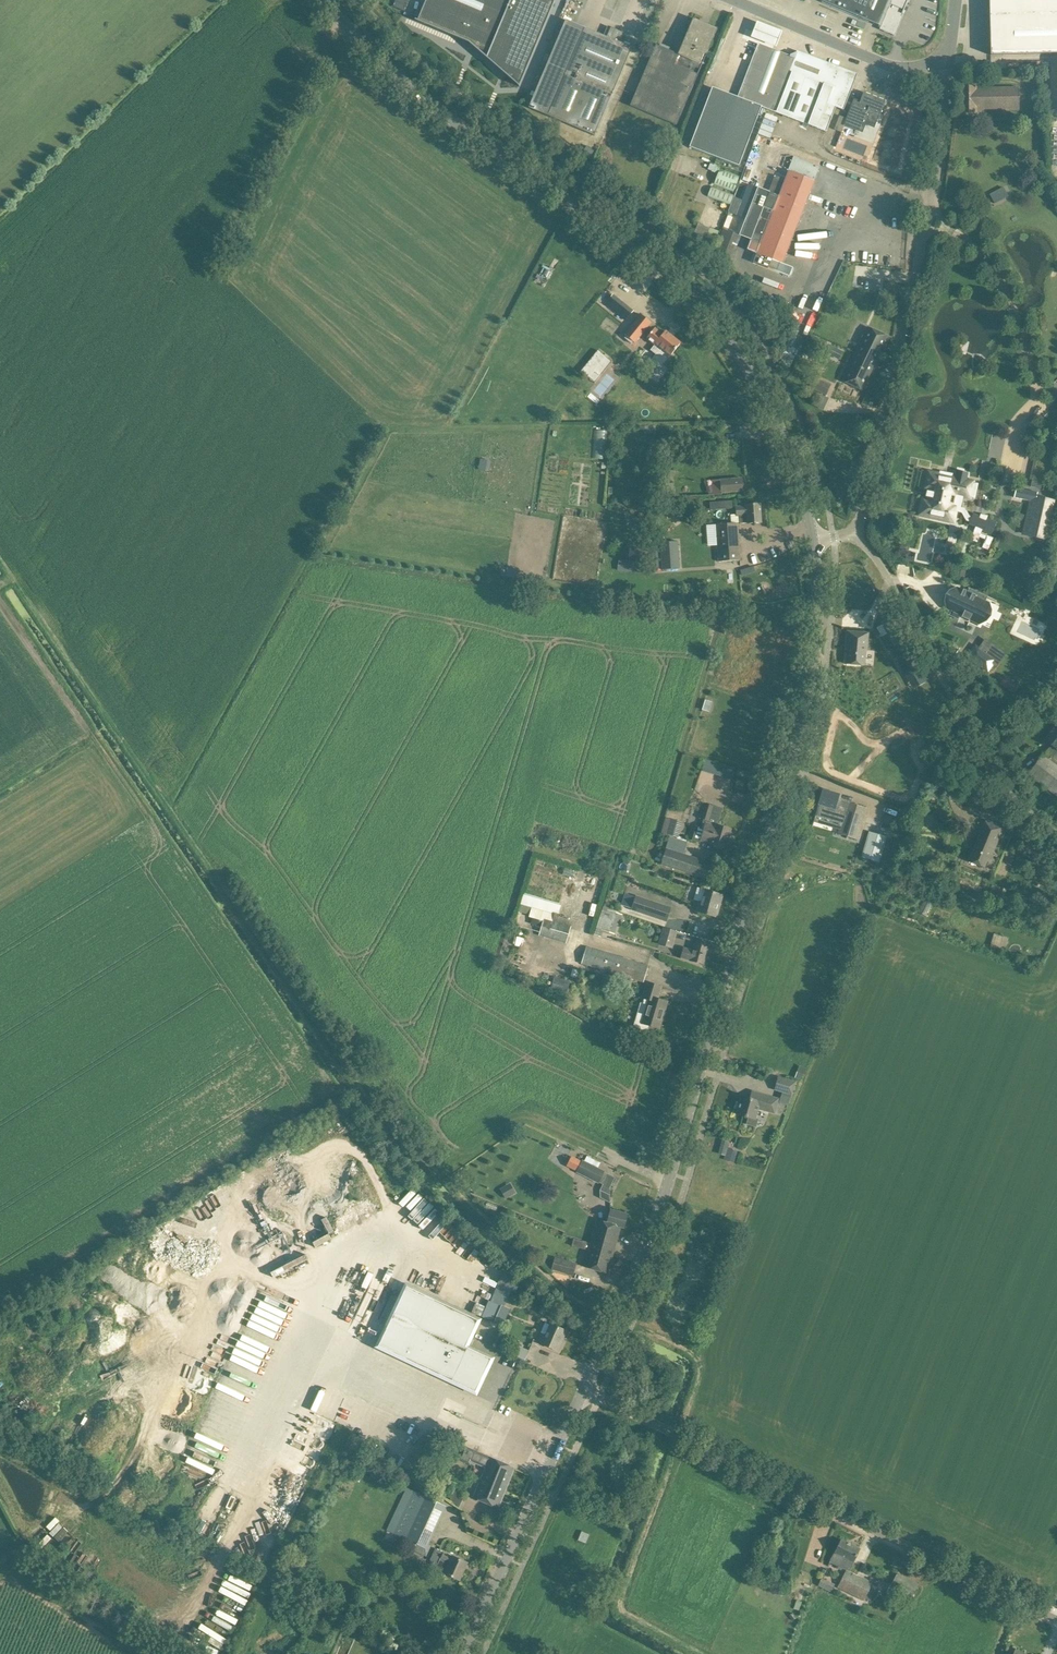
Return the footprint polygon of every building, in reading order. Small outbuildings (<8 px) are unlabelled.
[(415,20),(440,31),(441,29),(444,30),(490,50),(517,82),(519,87),(555,2),(551,1),(549,0),(426,0),(417,20),(415,19),(415,20)] [(880,27),(885,29),(884,31),(895,36),(903,17),(901,16),(906,5),(907,5),(909,0),(817,0),(880,27)] [(990,55),(1056,54),(1056,0),(989,0),(990,55)] [(676,125),(713,39),(717,28),(693,18),(678,54),(656,45),(630,106),(676,125)] [(604,36),(584,28),(566,20),(529,107),(595,135),(632,48),(621,43),(625,33),(624,33),(624,34),(613,29),(607,32),(607,31),(606,32),(604,36)] [(751,37),(777,47),(784,31),(758,20),(751,37)] [(790,55),(790,57),(759,45),(755,55),(739,97),(712,87),(690,147),(739,166),(761,106),(776,112),(826,132),(836,106),(843,109),(856,75),(798,52),(797,53),(795,53),(790,55)] [(961,113),(971,113),(976,113),(976,112),(984,112),(984,109),(1019,108),(1019,87),(979,88),(979,86),(976,86),(972,86),(961,86),(961,113)] [(880,116),(882,111),(886,101),(864,92),(860,101),(856,100),(853,108),(851,107),(847,117),(845,123),(861,129),(864,121),(875,125),(879,115),(880,116)] [(884,112),(882,116),(865,159),(896,172),(910,110),(888,102),(884,112)] [(594,151),(587,146),(583,151),(590,156),(594,151)] [(734,191),(740,176),(720,169),(714,184),(734,191)] [(800,219),(806,204),(815,181),(788,171),(785,179),(775,175),(769,192),(748,184),(741,203),(738,202),(737,206),(739,207),(736,215),(746,219),(740,236),(750,239),(750,241),(760,245),(756,254),(753,263),(768,268),(772,260),(783,264),(798,223),(800,223),(801,219),(800,219)] [(1006,187),(990,193),(994,203),(1009,197),(1006,187)] [(731,259),(740,236),(723,229),(715,252),(731,259)] [(597,302),(594,305),(603,313),(606,310),(597,302)] [(626,336),(625,338),(632,343),(633,342),(635,343),(651,322),(641,314),(625,335),(626,336)] [(887,336),(878,332),(867,327),(854,353),(863,356),(864,356),(867,348),(875,351),(874,353),(878,355),(887,336)] [(671,357),(676,351),(677,349),(676,349),(680,343),(665,331),(650,350),(664,361),(669,355),(671,357)] [(862,390),(878,355),(874,353),(875,351),(867,348),(864,356),(863,356),(854,353),(841,380),(862,390)] [(598,350),(585,367),(593,373),(606,357),(598,350)] [(814,377),(809,387),(826,395),(831,385),(814,377)] [(606,459),(607,430),(595,429),(594,459),(606,459)] [(679,469),(678,454),(668,454),(669,470),(679,469)] [(1032,478),(1042,480),(1045,456),(1035,455),(1032,478)] [(963,479),(939,474),(929,472),(925,488),(929,489),(927,499),(923,499),(919,515),(954,522),(956,512),(960,512),(962,514),(963,516),(965,518),(967,520),(970,522),(970,523),(983,528),(982,530),(991,534),(995,523),(984,518),(974,514),(973,517),(971,516),(970,515),(968,512),(967,510),(965,508),(962,507),(964,497),(971,498),(974,482),(963,479)] [(720,480),(721,493),(743,491),(742,478),(720,480)] [(673,496),(674,483),(664,483),(663,495),(673,496)] [(1052,501),(1041,498),(1037,497),(1038,492),(1016,488),(1014,497),(1034,502),(1027,535),(1043,538),(1052,501)] [(747,523),(762,522),(760,504),(746,505),(746,506),(735,506),(736,516),(739,516),(740,524),(747,523)] [(740,560),(738,523),(716,525),(718,562),(740,560)] [(678,541),(660,543),(662,570),(680,568),(678,541)] [(619,559),(617,570),(636,572),(637,561),(619,559)] [(997,601),(968,588),(969,589),(967,593),(956,588),(947,608),(951,611),(949,615),(946,613),(946,614),(958,620),(959,619),(958,619),(959,619),(960,615),(979,624),(980,623),(989,603),(987,602),(985,602),(987,597),(988,598),(991,599),(997,602),(997,601)] [(891,617),(882,623),(895,645),(904,639),(891,617)] [(847,631),(846,648),(847,648),(846,664),(864,666),(866,651),(867,651),(868,633),(847,631)] [(996,660),(982,650),(975,645),(968,656),(967,657),(974,662),(988,671),(996,660)] [(909,653),(897,660),(904,671),(915,665),(909,653)] [(882,659),(869,691),(883,697),(896,664),(882,659)] [(1004,672),(999,679),(1005,684),(1010,677),(1004,672)] [(706,699),(703,710),(709,712),(712,701),(706,699)] [(989,733),(997,729),(993,722),(985,727),(989,733)] [(1044,740),(1051,745),(1043,755),(1026,777),(1031,781),(1033,778),(1056,796),(1056,723),(1044,740)] [(839,795),(833,793),(823,790),(817,809),(827,812),(828,807),(845,811),(838,834),(857,840),(867,808),(838,799),(839,795)] [(704,802),(699,818),(710,821),(715,806),(704,802)] [(680,837),(682,820),(665,817),(662,834),(680,837)] [(994,849),(1000,838),(1004,828),(986,820),(969,861),(984,868),(992,849),(994,849)] [(1022,835),(1024,823),(1017,822),(1015,834),(1022,835)] [(730,829),(720,826),(715,826),(706,823),(701,840),(711,843),(714,845),(725,848),(730,829)] [(1025,843),(1031,848),(1040,834),(1033,830),(1025,843)] [(870,832),(864,852),(872,854),(870,859),(879,862),(887,837),(870,832)] [(716,865),(706,862),(667,848),(660,864),(701,877),(711,881),(716,865)] [(1000,887),(997,898),(1004,901),(1007,890),(1000,887)] [(591,904),(594,892),(582,889),(579,900),(591,904)] [(722,895),(705,890),(703,890),(697,912),(716,917),(722,895)] [(624,894),(621,905),(632,909),(667,920),(671,909),(636,898),(624,894)] [(560,914),(562,902),(523,895),(521,906),(560,914)] [(620,926),(623,915),(608,910),(609,907),(603,905),(594,934),(601,937),(603,931),(615,934),(618,925),(620,926)] [(544,917),(539,935),(565,943),(566,941),(570,925),(544,918),(544,917)] [(658,944),(673,948),(676,931),(662,928),(658,944)] [(994,934),(990,948),(1004,952),(1008,938),(994,934)] [(708,948),(698,945),(695,944),(693,949),(683,947),(680,958),(704,964),(708,948)] [(649,966),(647,965),(586,947),(581,964),(643,983),(649,966)] [(573,968),(570,976),(576,978),(579,970),(573,968)] [(554,976),(550,989),(567,994),(570,981),(554,976)] [(659,995),(661,987),(646,982),(642,998),(644,998),(643,1003),(640,1003),(633,1027),(647,1031),(649,1025),(657,1027),(662,1011),(664,1012),(667,1002),(657,999),(658,995),(659,995)] [(778,1076),(774,1090),(792,1095),(796,1081),(778,1076)] [(778,1099),(772,1097),(761,1094),(759,1101),(742,1096),(737,1114),(756,1120),(759,1109),(774,1113),(778,1099)] [(722,1140),(718,1154),(725,1156),(724,1159),(734,1162),(737,1151),(727,1148),(729,1142),(722,1140)] [(583,1160),(577,1172),(598,1182),(604,1171),(583,1160)] [(510,1183),(500,1189),(506,1199),(516,1193),(510,1183)] [(427,1193),(402,1193),(402,1209),(415,1209),(415,1231),(426,1231),(427,1193)] [(628,1214),(618,1211),(610,1209),(607,1223),(598,1220),(591,1243),(614,1250),(620,1227),(624,1228),(628,1214)] [(310,1234),(315,1246),(331,1240),(326,1228),(310,1234)] [(607,1273),(614,1250),(591,1243),(585,1266),(597,1270),(607,1273)] [(273,1276),(308,1259),(301,1245),(267,1262),(273,1276)] [(573,1274),(576,1264),(555,1258),(552,1268),(573,1274)] [(468,1347),(481,1319),(405,1283),(375,1347),(451,1383),(452,1381),(475,1392),(491,1359),(468,1347)] [(499,1283),(492,1300),(505,1306),(512,1289),(499,1283)] [(258,1299),(234,1354),(258,1365),(256,1370),(262,1372),(288,1311),(258,1299)] [(566,1331),(556,1326),(551,1324),(546,1336),(541,1334),(538,1342),(546,1345),(556,1349),(561,1338),(563,1339),(566,1331)] [(525,1360),(529,1350),(517,1345),(513,1355),(525,1360)] [(231,1371),(228,1377),(223,1374),(220,1381),(248,1393),(253,1381),(231,1371)] [(211,1404),(240,1413),(244,1400),(216,1390),(211,1404)] [(183,1450),(197,1417),(169,1405),(155,1438),(183,1450)] [(407,1417),(427,1422),(429,1416),(409,1411),(407,1417)] [(221,1449),(231,1429),(203,1416),(190,1444),(212,1455),(216,1447),(221,1449)] [(470,1465),(476,1452),(467,1447),(461,1461),(470,1465)] [(514,1468),(504,1464),(491,1458),(478,1487),(473,1497),(498,1507),(514,1468)] [(423,1470),(419,1475),(431,1485),(435,1480),(423,1470)] [(414,1491),(394,1533),(414,1542),(411,1549),(426,1556),(431,1546),(427,1544),(445,1506),(435,1501),(414,1491)] [(64,1527),(58,1516),(32,1528),(38,1540),(64,1527)] [(585,1543),(589,1534),(582,1531),(578,1540),(585,1543)] [(844,1568),(850,1570),(854,1562),(853,1561),(860,1548),(842,1539),(835,1553),(834,1552),(829,1562),(844,1569),(844,1568)] [(435,1562),(431,1569),(445,1576),(446,1573),(449,1575),(459,1580),(467,1562),(440,1550),(435,1562)] [(846,1570),(838,1586),(864,1599),(864,1598),(866,1595),(869,1589),(870,1586),(872,1583),(846,1570)] [(835,1584),(822,1578),(818,1585),(831,1592),(835,1584)] [(364,1632),(360,1642),(379,1651),(384,1641),(364,1632)]
